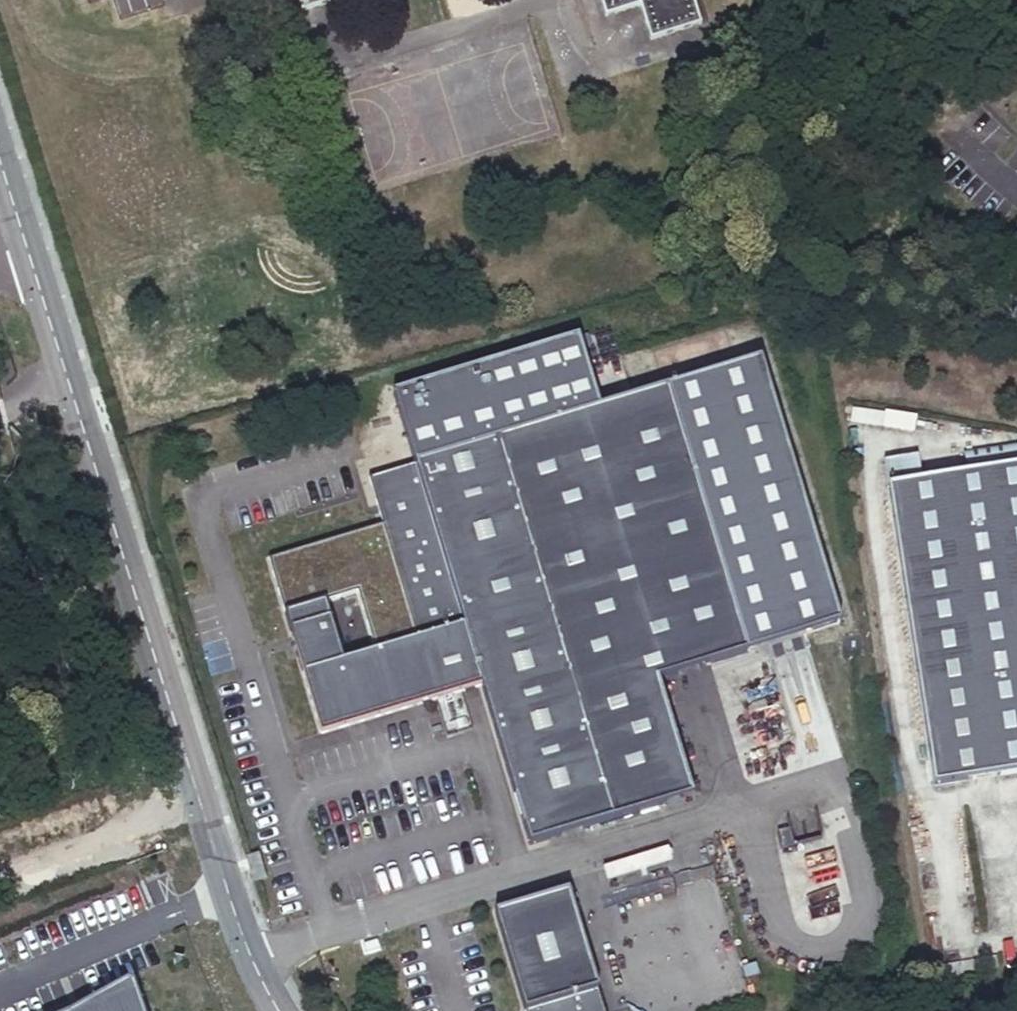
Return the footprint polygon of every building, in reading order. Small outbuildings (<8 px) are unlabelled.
[(303,14),(346,0),(299,0),(303,14)] [(610,15),(645,5),(656,39),(702,24),(695,0),(605,0),(610,15)] [(380,529),(267,562),(320,735),(479,689),(528,847),(606,824),(572,711),(748,657),(730,599),(821,570),(758,364),(597,413),(575,342),(391,399),(413,470),(367,484),(380,529)] [(890,484),(933,782),(1016,770),(1016,465),(890,484)] [(244,863),(252,888),(264,885),(256,859),(244,863)] [(496,916),(525,1010),(601,1010),(567,895),(496,916)] [(68,1010),(130,1010),(121,991),(74,1010),(73,1009),(68,1010)]
